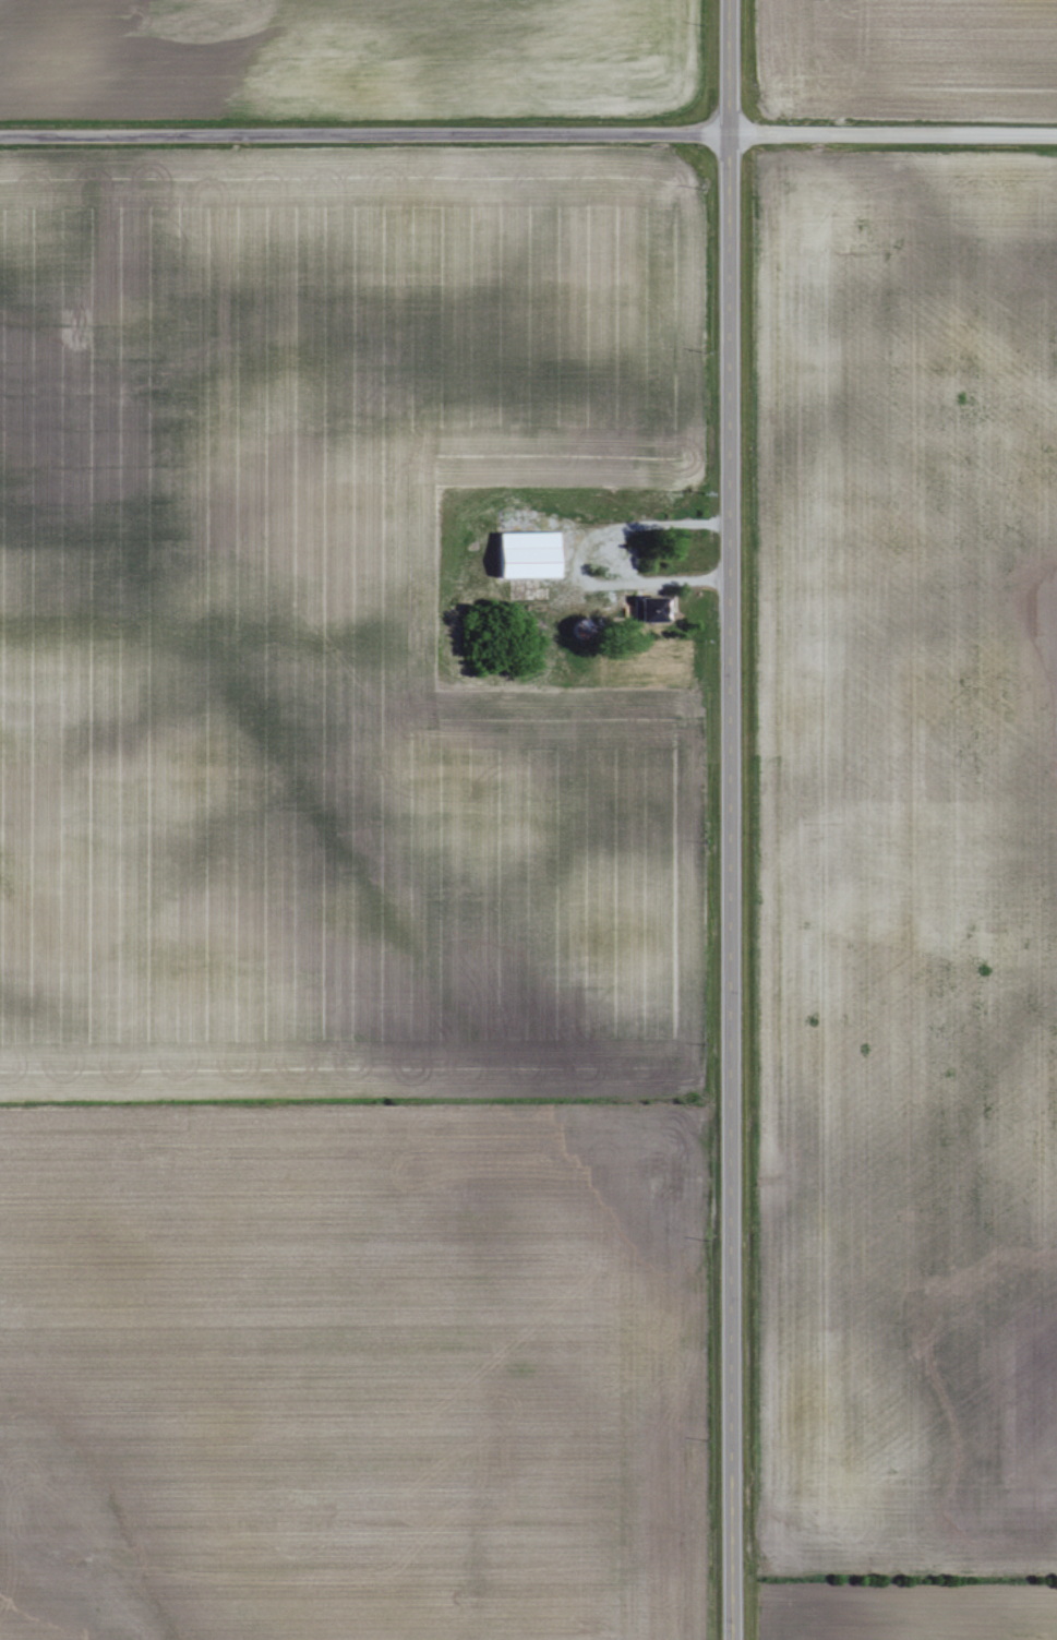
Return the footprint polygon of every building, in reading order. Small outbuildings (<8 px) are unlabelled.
[(556,533),(498,534),(498,579),(557,579),(556,533)] [(633,599),(633,623),(664,623),(663,599),(633,599)]
